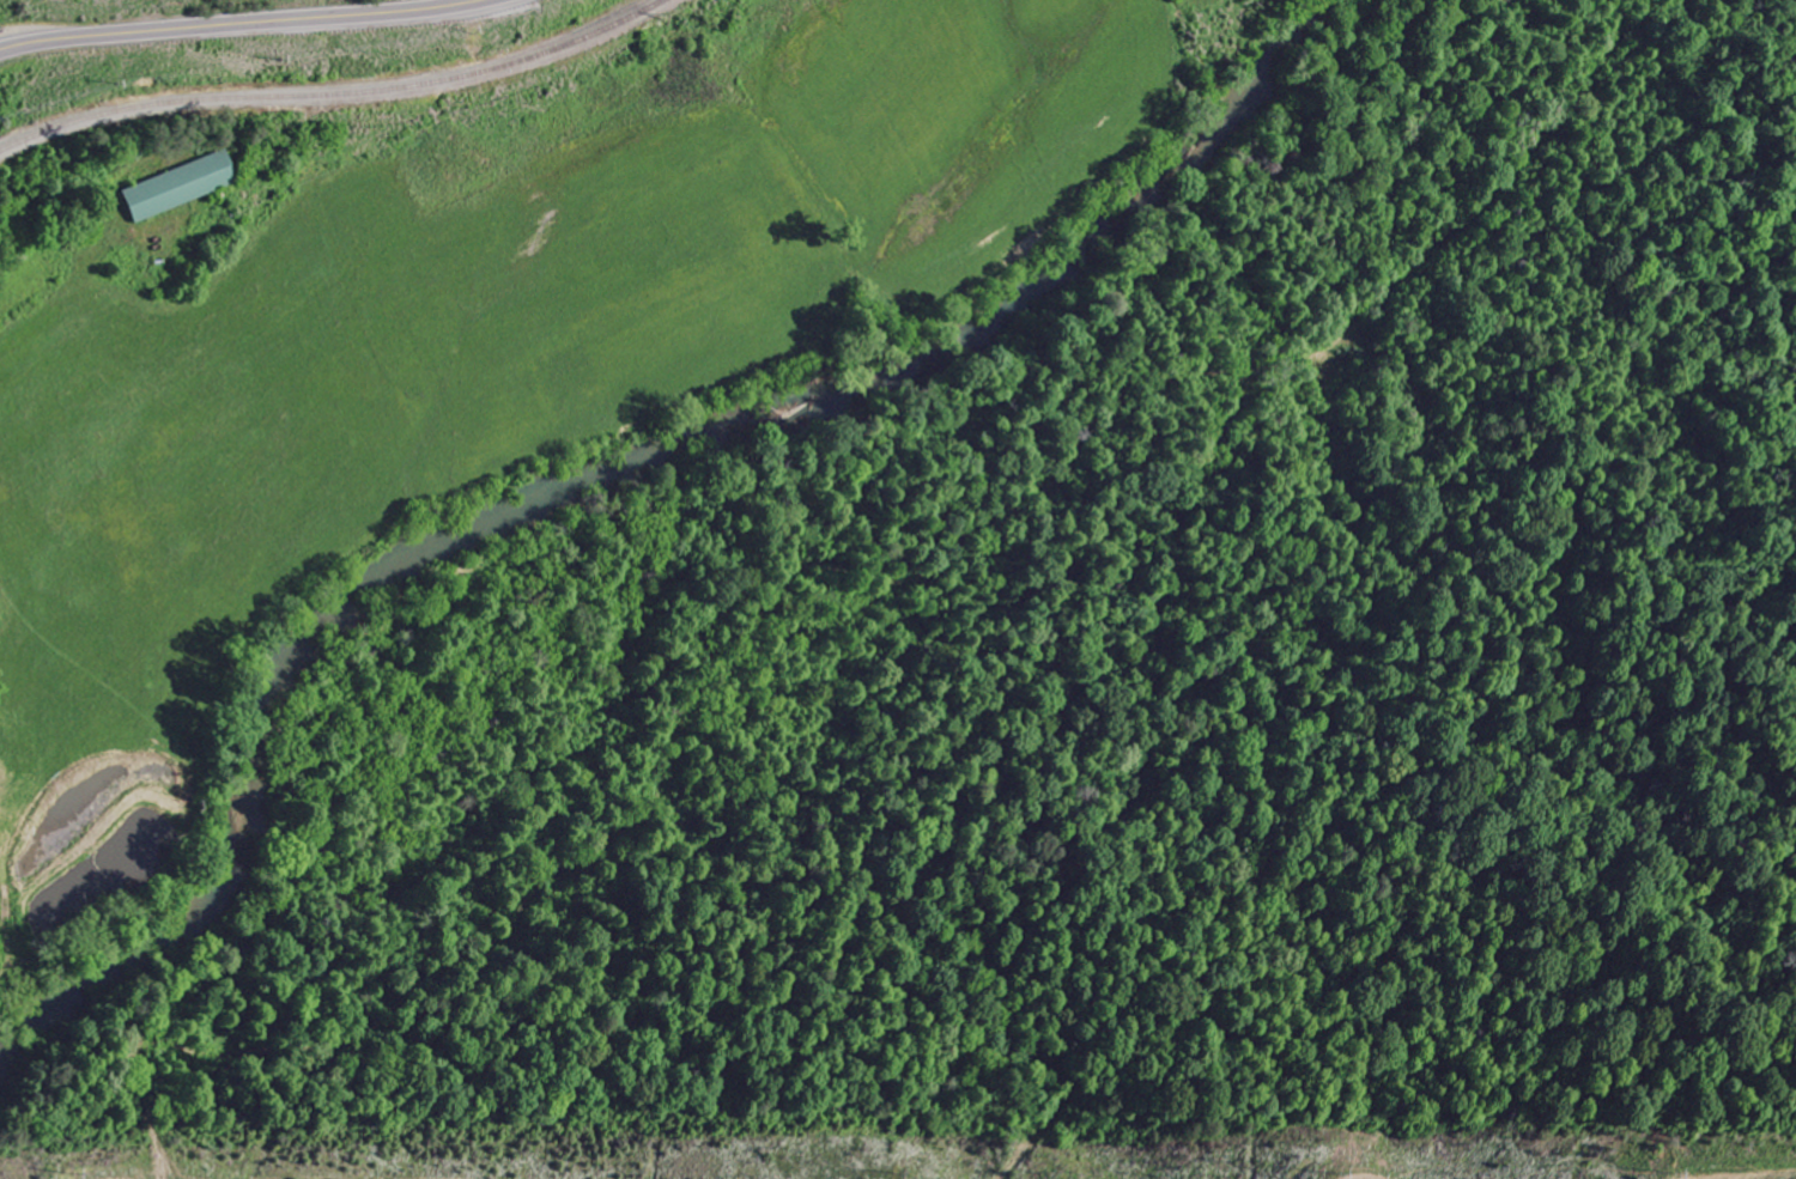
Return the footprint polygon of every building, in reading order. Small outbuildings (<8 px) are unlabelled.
[(120,187),(130,221),(238,187),(227,153),(120,187)]
